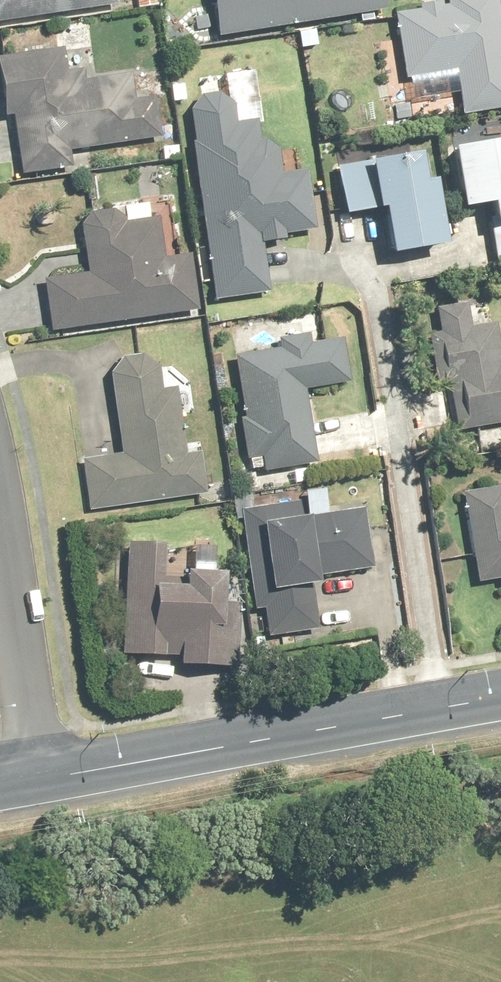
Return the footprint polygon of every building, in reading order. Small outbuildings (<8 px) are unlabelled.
[(80,33),(76,0),(0,0),(0,43),(80,33)] [(344,0),(190,0),(181,1),(189,58),(349,35),(344,0)] [(467,19),(466,19),(465,8),(412,15),(414,26),(360,34),(370,105),(423,97),(428,137),(481,130),(476,90),(477,90),(467,19)] [(491,55),(500,116),(500,54),(491,55)] [(40,172),(124,163),(117,92),(33,101),(29,68),(0,72),(0,193),(42,188),(40,172)] [(213,122),(152,129),(174,327),(235,320),(229,262),(275,259),(269,168),(219,171),(213,122)] [(420,165),(428,232),(452,230),(456,286),(500,283),(500,209),(498,209),(492,156),(420,165)] [(311,239),(355,236),(358,276),(410,271),(405,214),(403,214),(399,176),(306,184),(311,239)] [(52,287),(15,290),(19,349),(163,337),(158,279),(129,281),(125,233),(48,239),(52,287)] [(466,383),(459,344),(435,349),(431,322),(401,327),(405,354),(392,356),(400,401),(439,394),(440,403),(424,405),(428,451),(500,445),(500,378),(466,383)] [(202,419),(209,493),(280,487),(272,411),(312,407),(307,362),(195,374),(200,419),(202,419)] [(72,391),(84,473),(51,476),(55,532),(169,523),(165,467),(144,468),(132,382),(72,391)] [(500,594),(500,532),(479,534),(480,513),(431,512),(430,604),(478,605),(478,596),(500,594)] [(210,596),(228,595),(228,597),(236,596),(238,616),(224,617),(227,651),(280,646),(278,623),(279,623),(277,592),(336,587),(330,532),(271,537),(269,523),(204,529),(210,596)] [(123,684),(123,677),(156,681),(156,688),(198,688),(199,596),(156,596),(156,605),(129,602),(132,565),(92,561),(82,681),(123,684)]
